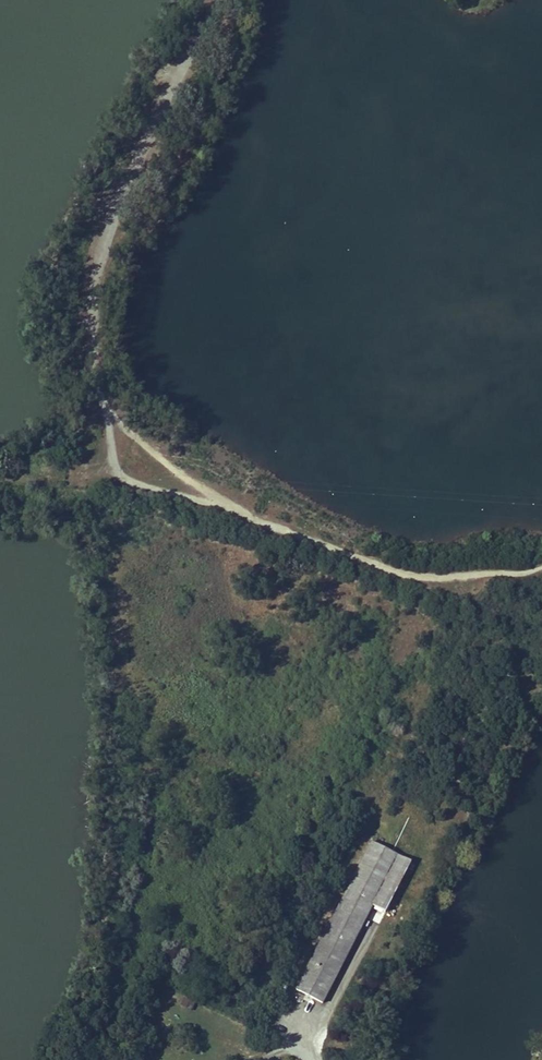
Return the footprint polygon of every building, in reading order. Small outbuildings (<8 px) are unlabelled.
[(375,842),(299,988),(325,1002),(375,905),(388,912),(413,862),(375,842)]
